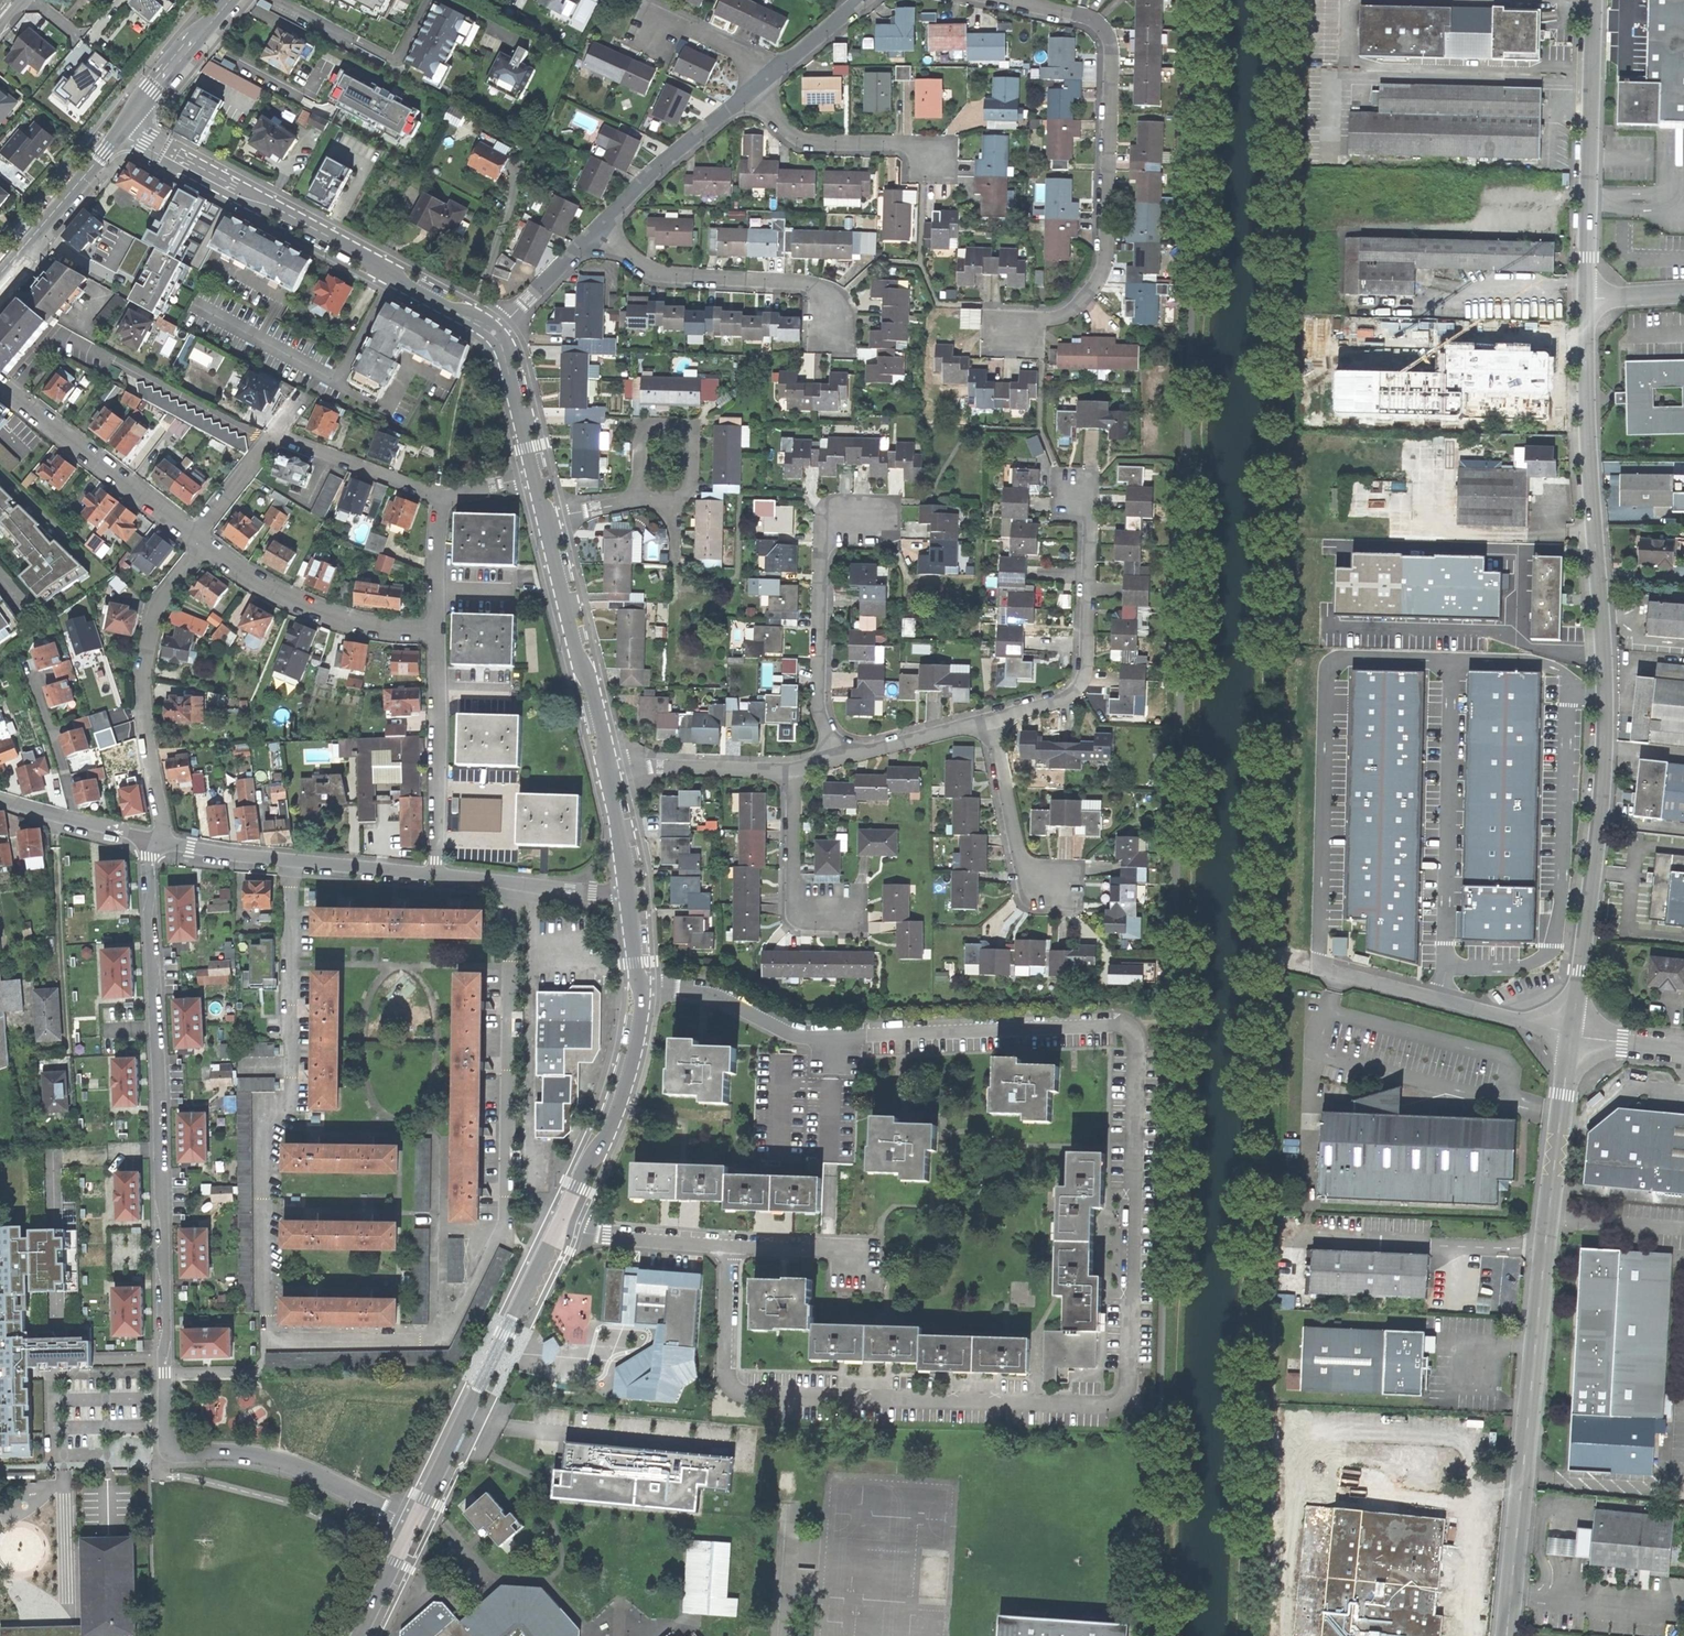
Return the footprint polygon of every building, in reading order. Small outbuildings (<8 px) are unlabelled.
[(155,0),(134,0),(129,5),(134,9),(133,11),(134,12),(151,26),(165,8),(155,0)] [(272,6),(261,0),(258,4),(270,11),(272,6)] [(367,15),(369,10),(381,17),(386,19),(396,0),(336,0),(367,15)] [(545,0),(542,5),(560,15),(568,0),(545,0)] [(745,0),(723,0),(716,14),(727,19),(747,28),(757,6),(745,0)] [(1136,29),(1159,29),(1161,29),(1161,12),(1160,12),(1160,0),(1137,0),(1136,14),(1136,29)] [(1657,126),(1657,128),(1683,128),(1683,0),(1649,0),(1647,83),(1658,84),(1657,126)] [(437,3),(432,13),(436,15),(441,5),(437,3)] [(421,34),(407,64),(427,74),(436,79),(444,63),(447,65),(458,43),(462,36),(460,35),(469,19),(441,5),(436,15),(432,13),(421,34)] [(788,21),(757,6),(747,28),(760,35),(777,43),(788,21)] [(914,7),(898,7),(899,26),(887,26),(877,26),(878,50),(915,50),(914,7)] [(1358,57),(1538,61),(1538,34),(1538,12),(1359,7),(1358,57)] [(379,22),(381,17),(369,10),(367,15),(379,22)] [(923,21),(937,21),(937,13),(923,13),(923,21)] [(476,23),(469,19),(460,35),(462,36),(458,43),(464,46),(476,23)] [(931,25),(931,50),(969,49),(969,36),(969,25),(950,25),(931,25)] [(999,25),(999,33),(1014,33),(1014,25),(999,25)] [(1136,45),(1135,67),(1159,68),(1160,68),(1161,51),(1159,51),(1159,29),(1136,29),(1136,45)] [(55,54),(29,32),(19,43),(12,51),(14,53),(5,63),(15,72),(24,61),(39,74),(55,54)] [(291,37),(281,32),(275,42),(272,40),(269,44),(267,48),(270,50),(265,59),(290,74),(301,55),(308,58),(311,52),(307,50),(309,48),(297,41),(298,40),(291,36),(291,37)] [(991,36),(969,36),(969,49),(968,60),(1006,60),(1006,36),(991,36)] [(675,53),(682,56),(686,48),(689,42),(682,39),(675,53)] [(1074,39),(1052,39),(1051,80),(1052,80),(1066,80),(1082,81),(1083,64),(1073,64),(1074,52),(1074,39)] [(350,63),(355,55),(331,43),(327,51),(350,63)] [(584,67),(613,80),(624,57),(614,53),(593,44),(584,67)] [(837,62),(848,62),(847,46),(836,46),(837,62)] [(686,48),(682,56),(679,62),(676,69),(676,71),(706,85),(711,74),(717,62),(686,48)] [(529,53),(521,49),(518,54),(516,53),(514,52),(511,58),(502,53),(487,82),(492,84),(500,88),(508,92),(517,97),(521,99),(536,71),(523,64),(529,53)] [(109,63),(96,52),(86,65),(103,79),(102,80),(103,81),(110,73),(105,69),(109,63)] [(613,80),(646,94),(657,67),(645,62),(638,60),(637,63),(624,57),(613,80)] [(205,72),(260,100),(266,88),(211,61),(205,72)] [(452,67),(447,65),(444,63),(436,79),(427,74),(424,81),(441,89),(452,67)] [(66,82),(57,93),(68,102),(69,100),(79,108),(86,99),(87,100),(97,88),(96,87),(102,80),(103,79),(86,65),(85,64),(79,72),(69,84),(66,82)] [(835,75),(850,75),(850,66),(836,66),(835,75)] [(1135,105),(1159,106),(1160,90),(1158,90),(1159,68),(1135,67),(1135,88),(1135,105)] [(366,83),(343,71),(335,85),(337,86),(330,98),(340,103),(337,107),(376,128),(379,124),(403,137),(405,134),(413,138),(421,123),(415,120),(420,112),(410,106),(408,109),(402,105),(404,100),(374,84),(371,89),(368,87),(364,85),(366,83)] [(892,111),(891,73),(867,73),(868,111),(879,111),(892,111)] [(1618,125),(1657,126),(1658,84),(1647,83),(1643,83),(1643,78),(1630,78),(1630,80),(1628,80),(1626,80),(1626,83),(1619,83),(1618,125)] [(805,103),(842,104),(842,79),(813,80),(804,80),(805,103)] [(918,79),(918,118),(929,118),(942,118),(942,79),(918,79)] [(987,119),(1018,120),(1018,80),(996,79),(996,101),(987,101),(987,111),(987,119)] [(1082,99),(1082,81),(1066,80),(1066,90),(1051,90),(1050,120),(1072,120),(1073,109),(1073,99),(1082,99)] [(497,95),(500,88),(492,84),(488,91),(497,95)] [(668,84),(653,116),(676,126),(683,111),(690,95),(668,84)] [(1349,154),(1539,159),(1541,89),(1535,88),(1380,85),(1379,98),(1379,113),(1349,113),(1349,154)] [(224,102),(201,89),(177,133),(200,146),(221,107),(224,102)] [(0,92),(0,125),(16,105),(0,92)] [(513,104),(517,97),(508,92),(504,99),(513,104)] [(457,127),(463,114),(450,107),(443,120),(457,127)] [(309,123),(313,116),(304,111),(297,124),(306,129),(309,123)] [(328,123),(313,116),(309,123),(324,131),(328,123)] [(275,118),(272,123),(278,127),(282,122),(275,118)] [(274,153),(284,159),(288,153),(297,140),(278,127),(272,123),(265,119),(256,132),(260,135),(253,145),(271,157),(274,153)] [(1082,120),(1072,120),(1050,120),(1049,160),(1071,161),(1072,148),(1072,138),(1082,138),(1082,120)] [(1130,145),(1130,162),(1146,163),(1161,163),(1162,122),(1140,122),(1139,135),(1139,146),(1130,145)] [(26,138),(21,134),(3,155),(23,172),(36,157),(38,158),(44,151),(53,140),(36,126),(26,138)] [(590,156),(591,157),(613,167),(624,172),(631,157),(639,141),(617,131),(616,132),(608,129),(602,131),(590,156)] [(249,142),(253,145),(260,135),(256,132),(249,142)] [(742,164),(741,187),(778,187),(778,171),(778,163),(762,163),(762,143),(763,136),(745,136),(744,146),(747,146),(747,156),(750,156),(750,165),(742,164)] [(976,168),(976,177),(1007,178),(1008,138),(986,137),(985,160),(977,160),(976,168)] [(508,159),(481,145),(470,165),(495,178),(498,179),(508,159)] [(281,164),(284,159),(274,153),(271,157),(281,164)] [(577,189),(599,198),(606,183),(613,167),(591,157),(577,189)] [(353,171),(330,159),(308,200),(331,212),(337,201),(353,171)] [(1138,189),(1137,203),(1160,203),(1161,172),(1146,172),(1146,163),(1130,162),(1129,181),(1138,181),(1138,189)] [(120,185),(160,211),(173,191),(132,165),(126,175),(120,185)] [(686,193),(733,194),(733,170),(716,170),(716,172),(696,171),(696,176),(691,176),(687,176),(686,193)] [(797,172),(778,171),(778,187),(778,196),(816,196),(816,175),(805,175),(797,174),(797,172)] [(861,198),(861,189),(870,190),(871,174),(861,174),(861,176),(853,176),(843,175),(843,173),(825,172),(824,197),(861,198)] [(983,218),(990,218),(990,222),(1000,222),(1000,218),(1006,218),(1006,208),(1014,208),(1014,191),(1007,191),(1007,178),(976,177),(976,194),(984,195),(984,202),(983,218)] [(1071,179),(1049,179),(1048,220),(1079,220),(1080,204),(1070,204),(1071,191),(1071,179)] [(188,186),(187,189),(199,196),(201,193),(191,188),(188,186)] [(0,188),(0,209),(4,204),(10,196),(0,188)] [(187,189),(185,188),(183,191),(164,225),(153,245),(152,246),(158,249),(175,259),(207,201),(199,196),(187,189)] [(909,219),(909,202),(902,202),(902,193),(892,193),(885,193),(885,239),(907,240),(907,219),(909,219)] [(449,207),(425,194),(410,222),(423,229),(427,222),(433,225),(453,236),(467,211),(451,203),(449,207)] [(552,232),(562,237),(569,223),(577,206),(555,196),(541,227),(552,232)] [(231,214),(207,201),(175,259),(188,266),(192,268),(199,272),(213,248),(230,216),(231,214)] [(1127,243),(1136,243),(1144,243),(1144,232),(1159,232),(1160,203),(1137,203),(1137,214),(1137,225),(1127,225),(1127,243)] [(82,251),(91,241),(94,243),(97,240),(99,242),(102,239),(97,234),(104,226),(86,212),(74,227),(65,237),(82,251)] [(950,237),(959,237),(959,213),(948,213),(941,212),(941,224),(925,224),(924,242),(931,242),(931,248),(950,249),(950,237)] [(283,286),(295,293),(313,261),(303,255),(303,256),(294,251),(296,248),(288,244),(286,248),(279,244),(277,242),(261,234),(254,230),(255,226),(248,222),(246,226),(237,221),(237,220),(230,216),(213,248),(226,255),(234,260),(239,263),(241,260),(251,266),(259,270),(271,276),(269,279),(274,282),(283,286)] [(239,217),(237,220),(237,221),(246,226),(248,222),(239,217)] [(785,255),(785,252),(785,230),(785,219),(771,218),(771,228),(748,228),(747,255),(768,255),(785,255)] [(675,244),(692,244),(693,220),(647,219),(646,235),(656,235),(656,242),(664,242),(675,242),(675,244)] [(1079,238),(1079,220),(1048,220),(1047,260),(1048,261),(1059,261),(1070,261),(1070,250),(1070,238),(1079,238)] [(147,243),(153,245),(164,225),(159,222),(147,243)] [(429,233),(433,225),(427,222),(423,229),(426,231),(429,233)] [(542,253),(552,232),(541,227),(529,222),(513,257),(536,267),(542,253)] [(731,254),(747,255),(748,228),(718,227),(718,229),(710,229),(709,250),(718,250),(718,254),(731,254)] [(805,256),(822,256),(823,229),(793,229),(793,230),(785,230),(785,252),(793,252),(793,256),(805,256)] [(852,257),(852,252),(875,252),(876,229),(860,229),(860,230),(852,230),(852,229),(823,229),(822,256),(838,256),(852,257)] [(150,246),(136,238),(119,270),(133,277),(150,246)] [(1345,295),(1414,296),(1415,267),(1552,271),(1552,258),(1552,243),(1347,239),(1345,295)] [(1126,265),(1125,282),(1143,283),(1143,273),(1158,273),(1159,243),(1144,243),(1136,243),(1136,255),(1136,266),(1126,265)] [(171,297),(188,266),(175,259),(158,249),(130,301),(161,318),(168,304),(171,297)] [(982,274),(992,274),(992,258),(992,249),(966,249),(966,260),(958,260),(958,284),(975,285),(975,273),(982,274)] [(1015,285),(1025,286),(1026,261),(1018,261),(1018,250),(1000,250),(1000,258),(992,258),(992,274),(1008,274),(1007,285),(1015,285)] [(502,253),(497,260),(509,270),(514,264),(502,253)] [(232,263),(234,260),(226,255),(224,259),(232,263)] [(250,269),(251,266),(241,260),(239,263),(239,264),(250,269)] [(56,319),(89,279),(62,264),(52,276),(48,274),(45,277),(42,277),(39,280),(37,283),(38,286),(35,290),(38,293),(28,305),(50,323),(54,327),(59,321),(56,319)] [(176,299),(192,268),(188,266),(171,297),(176,299)] [(509,272),(494,267),(491,275),(506,280),(509,272)] [(269,280),(269,279),(271,276),(259,270),(257,274),(269,280)] [(1045,289),(1046,273),(1037,272),(1037,288),(1045,289)] [(583,284),(604,285),(604,277),(583,277),(583,284)] [(321,296),(316,304),(325,309),(338,316),(353,289),(331,278),(328,283),(326,286),(322,283),(317,293),(321,296)] [(886,298),(886,315),(910,316),(910,293),(898,292),(899,281),(874,280),(874,289),(873,298),(886,298)] [(281,290),(283,286),(274,282),(273,285),(281,290)] [(1134,311),(1134,324),(1156,325),(1157,283),(1143,283),(1125,282),(1124,300),(1134,301),(1134,311)] [(604,285),(583,284),(578,284),(577,290),(577,295),(577,307),(577,309),(604,309),(604,285)] [(92,323),(103,333),(128,304),(117,294),(92,323)] [(566,307),(577,307),(577,295),(566,294),(566,307)] [(627,297),(627,328),(649,329),(649,325),(656,325),(656,303),(650,303),(650,301),(644,301),(638,301),(638,298),(627,297)] [(50,323),(28,305),(24,302),(0,331),(0,369),(6,374),(50,323)] [(375,333),(377,334),(404,349),(418,356),(435,365),(446,371),(456,377),(459,378),(470,346),(462,342),(455,339),(457,335),(418,314),(417,316),(411,313),(412,311),(404,307),(403,309),(396,305),(391,302),(375,333)] [(665,303),(656,303),(656,325),(664,325),(664,329),(685,329),(685,314),(685,308),(676,307),(665,307),(665,303)] [(172,306),(168,304),(161,318),(164,320),(172,306)] [(325,309),(316,304),(312,311),(321,316),(325,309)] [(562,323),(577,324),(577,309),(555,308),(555,322),(555,323),(562,323)] [(697,314),(685,314),(685,329),(685,334),(707,334),(707,330),(714,330),(714,309),(706,308),(706,314),(697,314)] [(576,338),(582,338),(603,339),(604,309),(577,309),(577,324),(577,328),(576,338)] [(723,309),(714,309),(714,330),(723,330),(723,335),(743,335),(743,319),(743,315),(731,314),(723,314),(723,309)] [(986,329),(986,309),(965,309),(965,330),(986,329)] [(132,312),(120,335),(125,337),(128,339),(125,344),(139,351),(144,341),(149,333),(154,324),(132,312)] [(756,319),(743,319),(743,335),(743,340),(764,340),(764,335),(772,336),(772,315),(764,315),(764,319),(756,319)] [(781,315),(772,315),(772,336),(780,336),(780,340),(801,340),(801,320),(789,320),(781,320),(781,315)] [(874,349),(882,350),(899,350),(899,341),(909,341),(910,316),(886,315),(885,331),(874,331),(874,339),(874,349)] [(174,335),(178,328),(164,320),(161,318),(157,324),(174,335)] [(562,334),(562,323),(555,323),(555,322),(549,322),(547,325),(547,334),(562,334)] [(1412,374),(1469,375),(1469,334),(1413,333),(1413,332),(1358,331),(1356,415),(1411,416),(1412,374)] [(153,335),(149,333),(144,341),(148,343),(153,335)] [(404,349),(377,334),(373,340),(369,348),(368,347),(368,348),(363,356),(368,358),(365,363),(360,361),(356,369),(358,369),(350,383),(354,385),(378,398),(381,399),(388,386),(389,386),(401,365),(396,363),(404,349)] [(1484,335),(1469,334),(1469,375),(1483,375),(1484,335)] [(1058,367),(1099,368),(1100,337),(1082,336),(1082,346),(1074,345),(1067,345),(1059,345),(1059,347),(1051,347),(1051,366),(1058,366),(1058,367)] [(1074,336),(1074,345),(1082,346),(1082,336),(1074,336)] [(1118,337),(1100,337),(1099,368),(1139,369),(1140,347),(1130,347),(1117,347),(1118,337)] [(617,339),(603,339),(582,338),(581,347),(603,347),(603,345),(616,346),(617,339)] [(603,345),(603,347),(602,355),(616,355),(616,346),(603,345)] [(943,382),(969,383),(970,370),(970,356),(962,356),(953,355),(954,346),(935,345),(935,371),(943,371),(943,382)] [(567,354),(589,355),(602,355),(603,347),(581,347),(567,346),(567,354)] [(893,384),(894,376),(906,376),(906,359),(899,358),(899,350),(882,350),(882,358),(882,366),(870,365),(870,384),(893,384)] [(1518,386),(1545,385),(1545,365),(1545,351),(1517,351),(1518,386)] [(589,355),(567,354),(562,354),(562,366),(561,379),(588,379),(589,365),(589,355)] [(433,369),(435,365),(418,356),(416,360),(433,369)] [(1627,402),(1627,434),(1683,433),(1683,363),(1626,365),(1627,397),(1617,395),(1617,399),(1617,403),(1627,402)] [(600,365),(589,365),(588,379),(599,379),(600,365)] [(58,374),(70,384),(75,379),(62,369),(58,374)] [(977,406),(1003,407),(1004,382),(992,381),(992,379),(987,379),(987,371),(980,371),(970,370),(969,383),(969,395),(977,395),(977,406)] [(454,381),(456,377),(446,371),(444,375),(454,381)] [(791,372),(780,371),(780,397),(787,397),(787,409),(813,410),(814,384),(805,383),(805,382),(804,380),(798,380),(798,372),(791,372)] [(1029,397),(1037,397),(1038,372),(1028,372),(1019,372),(1019,382),(1004,382),(1003,407),(1028,407),(1029,397)] [(701,400),(709,400),(709,389),(719,389),(720,374),(709,373),(709,376),(700,376),(700,379),(671,378),(671,404),(683,405),(700,405),(701,400)] [(70,384),(58,374),(44,391),(49,396),(55,401),(58,397),(63,402),(75,388),(70,384)] [(280,389),(279,389),(265,381),(252,374),(239,398),(263,411),(267,404),(269,402),(272,404),(279,392),(280,389)] [(268,374),(265,381),(279,389),(283,382),(268,374)] [(830,385),(814,384),(813,410),(839,411),(839,399),(847,399),(848,374),(839,374),(830,374),(830,385)] [(656,404),(671,404),(671,378),(633,377),(632,399),(641,399),(641,404),(652,404),(652,408),(654,408),(656,408),(656,404)] [(566,408),(588,409),(588,379),(561,379),(561,391),(561,408),(566,408)] [(283,382),(279,389),(280,389),(279,392),(288,399),(296,389),(283,382)] [(137,384),(139,397),(245,454),(248,450),(246,437),(238,439),(238,434),(230,435),(229,429),(221,430),(220,425),(213,425),(212,420),(204,421),(204,416),(196,417),(195,411),(188,412),(187,406),(179,408),(178,402),(171,403),(170,397),(162,398),(161,392),(154,393),(153,388),(145,389),(144,383),(137,384)] [(109,403),(120,389),(113,385),(102,399),(109,403)] [(376,402),(378,398),(354,385),(351,389),(376,402)] [(719,401),(719,389),(709,389),(709,400),(719,401)] [(137,409),(143,401),(127,392),(122,402),(137,409)] [(5,418),(10,411),(0,402),(0,424),(5,418)] [(1079,429),(1092,429),(1093,403),(1077,402),(1077,413),(1058,412),(1057,438),(1059,438),(1058,445),(1065,446),(1069,446),(1069,438),(1077,439),(1077,435),(1079,435),(1079,429)] [(1111,439),(1128,440),(1128,413),(1108,413),(1108,403),(1093,403),(1092,429),(1103,430),(1111,430),(1111,439)] [(338,413),(317,404),(307,428),(320,434),(327,437),(331,429),(334,431),(338,422),(334,421),(338,413)] [(588,409),(566,408),(565,416),(600,417),(600,409),(588,409)] [(131,418),(136,422),(142,414),(137,409),(130,418),(131,418)] [(108,410),(103,415),(98,422),(92,430),(101,436),(109,442),(124,422),(108,410)] [(95,420),(98,422),(103,415),(100,413),(95,420)] [(167,431),(176,419),(177,419),(168,414),(159,425),(167,431)] [(600,425),(600,417),(565,416),(565,425),(574,425),(600,425)] [(5,418),(0,424),(0,432),(9,421),(5,418)] [(136,422),(131,418),(111,444),(120,451),(127,456),(136,445),(142,438),(147,431),(136,422)] [(741,454),(750,454),(750,433),(742,432),(742,418),(720,418),(720,425),(715,425),(714,441),(714,453),(741,454)] [(176,419),(167,431),(174,436),(175,435),(182,439),(191,427),(176,419)] [(599,450),(600,425),(574,425),(573,437),(573,449),(599,450)] [(381,460),(389,462),(392,455),(396,456),(399,448),(395,447),(400,434),(389,429),(387,435),(378,431),(369,455),(381,460)] [(144,440),(142,438),(136,445),(138,447),(144,440)] [(226,446),(212,438),(208,445),(222,453),(226,446)] [(832,475),(838,475),(838,464),(854,464),(854,448),(846,448),(846,439),(828,439),(828,450),(820,450),(820,466),(819,475),(832,475)] [(862,449),(854,448),(854,464),(871,465),(870,476),(877,476),(888,476),(888,469),(888,452),(880,452),(880,440),(862,439),(862,449)] [(804,466),(820,466),(820,450),(812,450),(812,440),(795,440),(795,452),(786,452),(785,476),(795,477),(803,477),(804,466)] [(11,472),(20,462),(0,443),(0,462),(11,472)] [(418,452),(434,459),(435,449),(422,444),(418,452)] [(897,452),(888,452),(888,469),(905,469),(905,481),(910,481),(921,481),(922,457),(915,456),(915,445),(897,445),(897,452)] [(1529,470),(1529,477),(1556,477),(1556,463),(1553,463),(1553,449),(1516,448),(1515,470),(1529,470)] [(577,479),(599,480),(599,450),(573,449),(573,466),(572,479),(577,479)] [(740,494),(741,454),(714,453),(714,467),(713,486),(715,486),(714,494),(724,494),(740,494)] [(298,484),(302,473),(305,474),(309,465),(302,462),(300,459),(296,457),(293,459),(280,454),(277,463),(273,474),(298,484)] [(54,464),(44,477),(60,490),(76,469),(67,462),(59,457),(54,464)] [(167,461),(174,467),(177,464),(169,458),(167,461)] [(179,470),(184,474),(193,462),(190,460),(188,459),(179,470)] [(171,491),(184,474),(179,470),(174,467),(167,461),(166,460),(153,477),(164,485),(171,491)] [(40,474),(44,477),(54,464),(50,461),(40,474)] [(1459,461),(1459,468),(1502,469),(1502,462),(1459,461)] [(1128,483),(1127,501),(1154,502),(1155,486),(1144,486),(1144,466),(1119,465),(1119,474),(1118,482),(1128,483)] [(1529,496),(1529,477),(1529,470),(1515,470),(1502,469),(1459,468),(1458,525),(1528,526),(1528,501),(1529,496)] [(1003,488),(1003,503),(1027,504),(1028,486),(1038,486),(1038,477),(1039,470),(1013,469),(1012,488),(1003,488)] [(32,473),(22,484),(28,490),(38,478),(32,473)] [(189,478),(202,488),(206,483),(193,473),(189,478)] [(323,518),(342,480),(329,473),(310,511),(323,518)] [(189,505),(202,488),(189,478),(184,474),(171,491),(182,499),(189,505)] [(1683,506),(1683,476),(1620,475),(1620,489),(1620,505),(1683,506)] [(337,506),(359,514),(362,506),(363,506),(371,486),(362,482),(351,478),(347,488),(344,487),(337,506)] [(598,487),(599,480),(577,479),(577,487),(598,487)] [(367,516),(374,518),(387,486),(376,482),(370,497),(373,499),(367,516)] [(33,566),(21,578),(42,602),(60,586),(64,591),(80,580),(77,577),(86,569),(57,541),(54,544),(50,540),(53,537),(0,486),(0,529),(33,566)] [(89,493),(83,501),(88,505),(81,514),(98,527),(105,518),(103,517),(116,500),(107,492),(101,488),(94,497),(89,493)] [(284,506),(288,498),(274,490),(270,497),(284,506)] [(723,531),(724,494),(714,494),(702,493),(702,500),(697,500),(697,510),(696,530),(723,531)] [(384,519),(407,528),(416,503),(406,499),(397,496),(395,502),(391,500),(384,519)] [(112,525),(110,528),(126,541),(135,528),(129,523),(135,514),(126,507),(119,501),(105,518),(109,522),(112,525)] [(1115,529),(1114,546),(1141,547),(1143,517),(1153,517),(1154,502),(1127,501),(1126,516),(1126,530),(1115,529)] [(764,516),(764,541),(779,541),(779,533),(793,533),(793,524),(794,507),(776,507),(776,502),(755,502),(755,515),(764,516)] [(1011,519),(1010,538),(1036,539),(1036,533),(1037,524),(1027,523),(1027,504),(1003,503),(1002,519),(1011,519)] [(945,515),(945,507),(921,506),(921,516),(921,524),(927,524),(927,532),(932,533),(932,540),(956,541),(957,515),(945,515)] [(265,523),(271,527),(280,512),(274,509),(265,523)] [(276,530),(285,516),(280,512),(271,527),(276,530)] [(243,549),(262,525),(254,519),(252,522),(240,513),(238,516),(234,513),(220,531),(233,542),(243,549)] [(485,566),(517,567),(518,517),(456,515),(455,565),(485,566)] [(100,534),(109,522),(105,518),(98,527),(95,530),(100,534)] [(319,528),(312,541),(322,546),(328,533),(319,528)] [(723,568),(723,531),(696,530),(696,544),(695,560),(701,561),(701,567),(723,568)] [(142,536),(129,552),(135,557),(132,561),(147,573),(155,564),(157,566),(172,547),(171,546),(174,543),(166,536),(158,531),(156,533),(155,533),(148,541),(142,536)] [(363,548),(379,553),(385,537),(370,531),(363,548)] [(611,539),(632,540),(633,531),(611,531),(611,539)] [(633,531),(632,540),(632,563),(641,564),(641,540),(633,531)] [(104,541),(94,533),(85,544),(95,553),(104,541)] [(1000,553),(1000,572),(1025,573),(1026,554),(1035,554),(1036,550),(1036,539),(1010,538),(1010,554),(1000,553)] [(1675,557),(1679,557),(1680,538),(1670,538),(1669,541),(1641,539),(1641,552),(1640,564),(1659,565),(1659,567),(1674,567),(1675,557)] [(632,563),(632,540),(611,539),(606,539),(605,550),(605,564),(632,565),(632,563)] [(757,573),(757,580),(781,580),(781,573),(796,573),(796,559),(796,546),(778,546),(779,541),(764,541),(757,540),(757,556),(766,556),(766,573),(757,573)] [(956,566),(956,541),(932,540),(932,548),(932,556),(920,556),(920,574),(945,574),(945,567),(956,566)] [(284,573),(295,553),(274,542),(263,562),(275,569),(284,573)] [(1125,572),(1124,591),(1150,592),(1151,576),(1149,576),(1140,576),(1141,566),(1141,547),(1114,546),(1113,561),(1125,562),(1125,572)] [(1335,614),(1499,618),(1501,573),(1483,572),(1484,556),(1353,553),(1353,569),(1336,568),(1335,614)] [(386,556),(380,554),(375,568),(381,570),(386,556)] [(393,558),(386,556),(381,570),(388,572),(393,558)] [(326,591),(335,567),(312,557),(307,569),(311,571),(306,583),(315,587),(326,591)] [(1533,639),(1561,640),(1562,598),(1563,558),(1535,557),(1533,639)] [(609,594),(631,594),(632,565),(605,564),(605,577),(604,593),(609,594)] [(864,582),(863,601),(887,601),(887,567),(852,565),(852,575),(852,582),(864,582)] [(1150,566),(1141,566),(1140,576),(1149,576),(1150,566)] [(90,573),(86,569),(77,577),(80,580),(90,573)] [(1008,588),(1008,607),(1033,609),(1034,601),(1034,593),(1024,592),(1025,573),(1000,572),(999,587),(1008,588)] [(192,591),(190,593),(203,603),(205,600),(214,607),(228,589),(216,580),(208,574),(207,575),(204,573),(191,590),(192,591)] [(123,594),(130,586),(120,576),(113,583),(123,594)] [(765,612),(765,619),(798,619),(798,599),(798,586),(780,586),(781,580),(757,580),(749,580),(748,595),(769,596),(769,612),(765,612)] [(346,598),(350,584),(343,581),(339,595),(346,598)] [(363,604),(377,606),(380,585),(357,582),(355,603),(363,604)] [(388,607),(400,609),(403,588),(380,585),(377,606),(388,607)] [(56,597),(64,591),(60,586),(42,602),(45,606),(56,597)] [(999,587),(998,607),(1008,607),(1008,588),(999,587)] [(1110,619),(1110,635),(1138,636),(1139,607),(1149,608),(1150,592),(1124,591),(1123,603),(1123,612),(1122,620),(1113,619),(1110,619)] [(12,635),(13,637),(25,629),(4,600),(0,594),(0,644),(12,635)] [(631,602),(631,594),(609,594),(609,602),(624,602),(631,602)] [(644,594),(631,594),(631,602),(644,603),(644,594)] [(887,601),(863,601),(863,621),(863,630),(857,630),(850,630),(850,636),(850,645),(876,646),(877,616),(887,616),(887,601)] [(609,610),(618,610),(618,609),(623,609),(624,602),(609,602),(609,610)] [(1649,603),(1647,620),(1646,636),(1683,639),(1683,605),(1649,603)] [(108,630),(133,636),(137,614),(129,612),(129,610),(130,608),(113,605),(108,630)] [(252,605),(241,625),(250,630),(246,638),(247,644),(255,647),(260,645),(264,637),(263,636),(273,616),(263,611),(252,605)] [(998,626),(997,642),(1022,643),(1023,624),(1033,624),(1033,619),(1033,609),(1008,607),(1007,626),(998,626)] [(998,607),(998,626),(1007,626),(1008,607),(998,607)] [(645,641),(645,610),(623,609),(618,609),(618,610),(618,624),(618,640),(645,641)] [(203,637),(209,625),(174,611),(169,623),(179,627),(193,633),(203,637)] [(223,620),(212,611),(208,617),(219,626),(222,622),(223,620)] [(1113,611),(1113,619),(1122,620),(1123,612),(1113,611)] [(514,667),(515,616),(454,614),(452,665),(480,666),(514,667)] [(85,618),(68,623),(79,656),(97,650),(103,648),(95,621),(87,624),(85,618)] [(904,635),(915,635),(916,619),(905,618),(904,635)] [(765,653),(782,653),(782,641),(783,627),(798,628),(798,619),(765,619),(765,626),(754,626),(754,642),(744,642),(743,657),(764,657),(765,653)] [(219,641),(229,628),(222,622),(219,626),(210,638),(219,641)] [(293,630),(289,629),(286,637),(290,638),(287,644),(285,643),(275,668),(286,672),(285,675),(299,680),(310,654),(306,652),(315,630),(306,627),(296,623),(293,630)] [(176,639),(192,642),(193,633),(179,627),(176,639)] [(317,642),(326,644),(330,630),(321,627),(317,642)] [(230,629),(225,642),(231,644),(237,631),(230,629)] [(1121,661),(1120,680),(1146,681),(1147,666),(1136,665),(1138,636),(1110,635),(1109,650),(1122,651),(1121,661)] [(189,662),(191,652),(193,643),(192,642),(176,639),(168,637),(166,649),(164,658),(172,660),(171,663),(180,665),(180,661),(189,663),(189,662)] [(617,669),(622,669),(644,670),(645,641),(618,640),(617,656),(617,669)] [(339,651),(336,665),(342,666),(342,667),(363,670),(367,644),(356,643),(346,641),(344,652),(339,651)] [(1006,658),(1006,677),(1019,678),(1031,678),(1032,662),(1022,662),(1022,643),(997,642),(996,658),(1006,658)] [(48,646),(41,648),(34,650),(40,671),(47,669),(54,666),(61,663),(55,644),(48,646)] [(876,666),(876,646),(850,645),(850,654),(850,660),(861,661),(860,680),(885,680),(885,666),(876,666)] [(392,673),(419,673),(419,652),(403,652),(393,651),(392,673)] [(191,652),(189,662),(196,664),(198,654),(191,652)] [(322,657),(314,655),(310,668),(318,670),(319,667),(322,657)] [(786,659),(785,674),(800,675),(801,660),(786,659)] [(54,666),(57,675),(74,670),(71,660),(61,663),(54,666)] [(1658,663),(1656,679),(1638,677),(1636,696),(1631,742),(1683,748),(1683,665),(1658,663)] [(900,674),(899,699),(909,700),(914,700),(915,690),(934,691),(935,665),(920,665),(919,674),(900,674)] [(951,666),(935,665),(934,691),(954,691),(953,702),(962,702),(969,702),(970,677),(950,676),(951,666)] [(329,670),(319,667),(318,670),(315,682),(325,685),(329,670)] [(644,670),(622,669),(622,686),(643,686),(644,670)] [(57,675),(60,683),(68,680),(68,681),(77,679),(74,670),(57,675)] [(1367,921),(1366,951),(1417,964),(1418,936),(1424,673),(1353,671),(1346,921),(1367,921)] [(1463,940),(1463,942),(1535,943),(1537,834),(1538,801),(1541,674),(1469,672),(1463,912),(1463,940)] [(347,686),(362,689),(363,680),(348,678),(347,686)] [(52,708),(58,706),(68,703),(75,701),(68,681),(68,680),(60,683),(53,685),(45,688),(52,708)] [(885,696),(885,680),(860,680),(860,699),(848,699),(848,707),(847,715),(875,716),(875,696),(885,696)] [(1107,714),(1135,715),(1136,696),(1145,697),(1146,681),(1120,680),(1120,691),(1120,699),(1107,699),(1107,714)] [(765,694),(765,702),(764,723),(777,724),(777,740),(793,741),(794,724),(796,724),(797,697),(797,685),(781,684),(780,695),(765,694)] [(394,716),(411,715),(410,710),(421,710),(421,701),(420,687),(384,690),(385,709),(394,709),(394,716)] [(206,698),(220,701),(222,694),(208,691),(206,698)] [(197,721),(197,698),(194,695),(171,695),(171,700),(165,699),(165,705),(165,709),(162,713),(162,716),(165,719),(165,720),(197,721)] [(678,742),(685,742),(686,713),(668,713),(669,697),(640,696),(639,724),(656,724),(656,739),(664,739),(678,739),(678,742)] [(749,712),(726,710),(725,724),(732,725),(732,739),(745,740),(758,741),(759,727),(755,727),(756,723),(759,723),(764,723),(765,702),(749,701),(749,712)] [(700,742),(719,743),(720,726),(725,726),(725,724),(726,710),(726,704),(710,704),(710,714),(686,713),(685,742),(700,742)] [(12,738),(0,708),(0,742),(12,738)] [(107,711),(90,717),(93,726),(95,733),(112,727),(107,711)] [(460,715),(458,765),(485,766),(520,767),(522,717),(483,716),(460,715)] [(77,731),(83,729),(93,726),(90,717),(74,722),(77,731)] [(401,738),(406,737),(405,726),(386,726),(387,738),(401,738)] [(90,749),(83,729),(77,731),(65,735),(61,737),(69,760),(78,757),(80,752),(90,749)] [(1021,732),(1021,758),(1050,758),(1050,768),(1066,768),(1066,743),(1047,743),(1037,742),(1037,732),(1021,732)] [(1085,744),(1066,743),(1066,768),(1081,769),(1081,759),(1111,760),(1112,734),(1096,733),(1096,744),(1085,744)] [(402,799),(421,798),(420,737),(406,737),(401,738),(401,763),(402,799)] [(19,756),(12,738),(0,742),(0,777),(7,774),(2,763),(19,756)] [(358,756),(359,822),(375,822),(373,755),(391,755),(391,764),(401,763),(401,738),(387,738),(357,739),(358,756)] [(340,757),(358,756),(357,739),(340,739),(340,757)] [(23,755),(26,767),(37,763),(34,752),(23,755)] [(169,772),(170,781),(180,779),(183,779),(184,783),(193,782),(193,776),(189,753),(177,755),(178,759),(168,761),(169,772)] [(946,797),(954,798),(969,798),(968,782),(970,782),(970,771),(970,760),(946,760),(946,797)] [(1640,760),(1637,785),(1634,816),(1683,821),(1683,765),(1640,760)] [(45,791),(37,763),(26,767),(17,769),(25,796),(34,794),(45,791)] [(97,780),(97,781),(107,779),(105,768),(89,772),(91,782),(97,780)] [(888,769),(888,778),(888,792),(920,792),(920,771),(912,771),(904,771),(904,769),(888,769)] [(282,773),(274,774),(275,782),(283,781),(282,773)] [(203,774),(193,776),(193,782),(195,794),(206,792),(203,774)] [(856,776),(856,784),(856,800),(887,800),(888,792),(888,778),(877,778),(872,778),(872,776),(856,776)] [(130,788),(139,786),(137,777),(128,779),(130,788)] [(315,780),(302,781),(302,791),(300,805),(303,805),(303,814),(306,814),(305,817),(317,820),(319,809),(317,809),(318,802),(327,801),(334,801),(336,808),(347,806),(341,777),(315,778),(315,780)] [(222,779),(224,790),(231,789),(235,788),(234,778),(222,779)] [(102,802),(97,781),(97,780),(91,782),(74,785),(80,808),(96,804),(102,802)] [(253,780),(238,782),(242,809),(256,807),(253,780)] [(279,802),(288,801),(286,783),(272,784),(274,803),(279,802)] [(824,785),(824,808),(856,808),(856,800),(856,784),(839,784),(839,785),(833,785),(824,785)] [(142,786),(139,786),(130,788),(121,790),(126,817),(137,815),(147,813),(142,786)] [(231,789),(224,790),(225,803),(233,802),(231,789)] [(679,808),(691,808),(701,808),(701,792),(680,792),(679,796),(679,808)] [(742,792),(742,829),(766,829),(767,818),(767,807),(764,807),(764,792),(742,792)] [(544,847),(579,847),(581,796),(519,795),(517,846),(544,847)] [(662,796),(662,823),(691,823),(691,808),(679,808),(679,796),(677,796),(662,796)] [(1046,823),(1066,823),(1067,797),(1051,797),(1051,807),(1031,807),(1030,832),(1039,832),(1046,833),(1046,823)] [(1101,833),(1101,807),(1082,808),(1082,797),(1067,797),(1066,823),(1086,824),(1085,833),(1092,833),(1101,833)] [(423,846),(421,798),(402,799),(403,824),(404,846),(423,846)] [(954,834),(962,834),(977,835),(977,819),(979,819),(979,811),(979,798),(969,798),(954,798),(954,834)] [(460,831),(501,832),(502,800),(461,799),(460,831)] [(290,820),(288,801),(279,802),(281,821),(290,820)] [(230,835),(226,806),(208,808),(212,838),(221,836),(230,835)] [(260,840),(256,807),(242,809),(236,809),(240,842),(250,841),(260,840)] [(8,835),(5,812),(0,813),(0,836),(8,835)] [(292,842),(290,820),(281,821),(265,823),(268,845),(284,843),(292,842)] [(662,823),(661,838),(691,838),(691,823),(662,823)] [(742,829),(741,865),(758,867),(764,866),(764,851),(766,851),(766,842),(766,829),(742,829)] [(894,852),(893,829),(856,829),(856,853),(866,854),(877,854),(877,852),(894,852)] [(26,859),(44,856),(41,830),(30,832),(20,833),(21,839),(17,839),(19,852),(23,852),(24,859),(26,859)] [(962,834),(963,871),(979,871),(985,871),(985,855),(987,855),(987,847),(987,835),(977,835),(962,834)] [(1138,838),(1117,837),(1117,848),(1117,854),(1121,854),(1121,868),(1147,868),(1148,853),(1138,852),(1138,838)] [(676,865),(679,865),(679,855),(691,855),(691,838),(661,838),(661,865),(676,865)] [(816,873),(839,873),(839,841),(817,841),(817,850),(817,857),(816,857),(816,873)] [(6,866),(13,865),(10,844),(3,845),(6,866)] [(1665,920),(1665,924),(1683,926),(1683,855),(1655,853),(1652,887),(1649,918),(1665,920)] [(700,855),(691,855),(679,855),(679,865),(679,870),(700,870),(700,855)] [(44,856),(26,859),(28,871),(46,869),(44,856)] [(102,912),(129,910),(128,886),(127,862),(99,864),(102,912)] [(736,865),(735,902),(759,903),(760,891),(760,880),(757,880),(758,867),(741,865),(736,865)] [(1147,883),(1147,868),(1121,868),(1121,877),(1112,877),(1111,887),(1110,902),(1137,903),(1137,883),(1147,883)] [(955,909),(976,910),(976,893),(979,893),(979,882),(979,871),(963,871),(955,871),(955,909)] [(687,905),(689,905),(689,894),(700,894),(700,878),(679,878),(672,878),(672,905),(687,905)] [(253,910),(253,908),(271,908),(271,883),(256,883),(246,883),(246,908),(248,908),(248,910),(253,910)] [(908,884),(886,884),(885,900),(884,900),(884,906),(884,921),(898,921),(908,922),(908,884)] [(170,889),(171,916),(196,915),(195,888),(183,889),(170,889)] [(710,894),(700,894),(689,894),(689,905),(689,910),(710,910),(710,894)] [(756,940),(757,924),(759,924),(759,916),(759,903),(735,902),(734,939),(756,940)] [(1136,918),(1137,903),(1110,902),(1110,916),(1105,916),(1105,926),(1105,932),(1126,933),(1127,918),(1136,918)] [(374,936),(430,937),(430,915),(409,915),(409,907),(405,906),(401,906),(401,915),(375,914),(374,936)] [(320,935),(374,936),(375,914),(351,914),(351,907),(347,907),(343,907),(343,914),(320,914),(320,935)] [(430,937),(484,937),(484,915),(461,915),(461,907),(456,907),(452,907),(452,915),(430,915),(430,937)] [(172,942),(197,941),(196,915),(171,916),(171,929),(172,942)] [(690,944),(692,944),(692,934),(703,933),(703,917),(689,917),(675,917),(675,944),(690,944)] [(922,922),(908,922),(898,921),(898,935),(898,943),(900,943),(900,959),(922,959),(922,922)] [(31,922),(22,924),(24,938),(28,938),(28,935),(33,934),(31,922)] [(714,933),(703,933),(692,934),(692,944),(692,949),(714,949),(714,933)] [(47,954),(56,954),(55,937),(46,937),(47,954)] [(1009,965),(1029,965),(1030,939),(1022,939),(1014,939),(1014,950),(995,949),(994,975),(1009,975),(1009,965)] [(1048,976),(1063,977),(1064,950),(1045,950),(1045,940),(1039,940),(1030,939),(1029,965),(1048,966),(1048,976)] [(1346,939),(1334,939),(1334,955),(1346,956),(1346,939)] [(262,946),(251,946),(251,974),(251,979),(264,979),(275,979),(275,969),(275,963),(274,940),(262,940),(262,946)] [(227,942),(227,963),(232,963),(232,968),(237,968),(237,949),(233,949),(233,942),(227,942)] [(979,975),(994,975),(995,949),(980,949),(980,943),(974,943),(965,943),(964,964),(980,965),(979,975)] [(1079,967),(1095,967),(1095,946),(1083,946),(1079,946),(1078,951),(1064,950),(1063,977),(1078,976),(1079,967)] [(106,999),(134,998),(133,974),(132,950),(104,951),(106,999)] [(799,976),(837,976),(837,955),(824,955),(818,955),(819,952),(799,952),(799,955),(799,976)] [(837,976),(873,976),(873,955),(857,955),(857,952),(850,952),(837,952),(837,955),(837,976)] [(762,977),(799,976),(799,955),(788,955),(780,955),(780,953),(762,953),(762,977)] [(1369,958),(1355,955),(1354,962),(1367,965),(1369,958)] [(1683,989),(1683,961),(1652,958),(1651,971),(1649,985),(1661,986),(1660,989),(1676,991),(1676,988),(1683,989)] [(211,963),(211,970),(212,976),(233,975),(232,968),(232,963),(227,963),(211,963)] [(1157,966),(1111,964),(1110,985),(1157,987),(1157,966)] [(9,1066),(5,1012),(2,982),(1,968),(0,968),(0,1069),(9,1066)] [(200,970),(200,984),(233,983),(233,975),(212,976),(211,970),(200,970)] [(264,991),(264,979),(251,979),(251,974),(244,974),(244,991),(264,991)] [(318,1013),(318,1041),(339,1042),(340,976),(319,976),(318,1004),(310,1004),(310,1008),(310,1012),(318,1013)] [(462,978),(461,1033),(483,1034),(483,1010),(491,1010),(491,1006),(491,1002),(483,1002),(484,978),(462,978)] [(277,979),(275,979),(264,979),(264,991),(278,991),(277,979)] [(5,1012),(23,1010),(20,980),(2,982),(5,1012)] [(567,993),(594,993),(594,1050),(566,1049),(566,1076),(572,1076),(572,1104),(564,1104),(564,1131),(551,1131),(551,1137),(564,1138),(572,1131),(572,1117),(579,1103),(579,1096),(579,1082),(579,1068),(579,1063),(593,1063),(600,1049),(601,994),(595,987),(573,987),(567,993)] [(39,1041),(61,1040),(59,1008),(58,991),(36,992),(39,1041)] [(544,1076),(566,1076),(566,1049),(594,1050),(594,993),(567,993),(538,992),(537,1076),(544,1076)] [(178,1013),(179,1024),(204,1023),(202,1000),(194,1000),(194,999),(187,1000),(187,1001),(177,1001),(178,1013)] [(180,1049),(206,1047),(204,1023),(179,1024),(179,1039),(180,1049)] [(460,1099),(482,1100),(482,1071),(491,1071),(491,1067),(491,1062),(483,1063),(483,1034),(461,1033),(460,1099)] [(316,1107),(338,1107),(339,1042),(318,1041),(317,1070),(309,1070),(309,1074),(309,1078),(317,1078),(316,1107)] [(715,1105),(729,1105),(730,1074),(735,1075),(735,1063),(737,1063),(737,1049),(712,1048),(699,1048),(699,1042),(674,1041),(673,1071),(672,1071),(671,1083),(670,1083),(670,1096),(704,1097),(703,1103),(715,1103),(715,1105)] [(237,1057),(275,1057),(275,1054),(275,1048),(275,1043),(237,1043),(237,1057)] [(221,1059),(235,1058),(235,1044),(221,1044),(221,1059)] [(118,1088),(118,1107),(140,1107),(140,1082),(139,1060),(117,1061),(117,1080),(115,1080),(116,1088),(118,1088)] [(1025,1122),(1052,1123),(1053,1094),(1058,1094),(1059,1068),(1031,1068),(1022,1067),(1023,1061),(997,1060),(995,1096),(993,1095),(992,1116),(1025,1117),(1025,1122)] [(232,1072),(232,1064),(211,1066),(211,1073),(232,1072)] [(233,1084),(232,1072),(211,1073),(212,1086),(233,1084)] [(46,1112),(68,1110),(67,1084),(66,1073),(44,1074),(46,1112)] [(536,1131),(551,1131),(564,1131),(564,1104),(572,1104),(572,1076),(566,1076),(544,1076),(544,1103),(536,1103),(536,1131)] [(237,1112),(238,1312),(253,1312),(252,1093),(275,1092),(275,1089),(275,1083),(275,1078),(237,1078),(237,1096),(237,1112)] [(1498,1206),(1499,1181),(1514,1181),(1514,1180),(1513,1180),(1513,1159),(1515,1121),(1517,1121),(1517,1120),(1398,1115),(1392,1090),(1403,1087),(1402,1086),(1352,1100),(1353,1101),(1355,1100),(1355,1113),(1323,1111),(1320,1198),(1498,1206)] [(225,1112),(237,1112),(237,1096),(224,1096),(225,1112)] [(482,1128),(482,1100),(460,1099),(459,1165),(481,1165),(482,1137),(490,1137),(490,1133),(490,1128),(482,1128)] [(1683,1196),(1683,1115),(1627,1110),(1627,1113),(1624,1113),(1616,1116),(1609,1120),(1602,1126),(1594,1135),(1588,1144),(1586,1144),(1584,1166),(1582,1185),(1683,1196)] [(182,1125),(182,1139),(207,1139),(207,1116),(198,1115),(190,1115),(191,1116),(182,1116),(182,1125)] [(937,1140),(937,1127),(910,1126),(899,1125),(899,1119),(874,1118),(873,1149),(871,1149),(870,1173),(904,1174),(904,1180),(916,1181),(929,1182),(930,1152),(935,1152),(936,1140),(937,1140)] [(199,1162),(208,1162),(207,1139),(182,1139),(182,1151),(182,1162),(192,1162),(192,1163),(199,1163),(199,1162)] [(288,1170),(343,1171),(344,1149),(321,1149),(321,1139),(317,1139),(312,1139),(312,1149),(288,1149),(288,1170)] [(415,1212),(429,1212),(431,1139),(416,1139),(415,1212)] [(343,1171),(398,1171),(398,1150),(376,1150),(375,1141),(371,1141),(367,1141),(367,1150),(344,1149),(343,1171)] [(1059,1223),(1059,1243),(1093,1244),(1094,1226),(1094,1210),(1100,1210),(1100,1198),(1104,1198),(1104,1193),(1105,1155),(1070,1155),(1070,1189),(1060,1189),(1060,1201),(1061,1201),(1061,1223),(1059,1223)] [(709,1202),(729,1203),(730,1175),(730,1167),(636,1163),(634,1199),(653,1199),(709,1202)] [(481,1189),(481,1165),(459,1165),(458,1220),(480,1220),(481,1197),(487,1197),(487,1193),(487,1188),(481,1189)] [(119,1202),(119,1221),(141,1221),(141,1195),(140,1174),(118,1174),(118,1193),(117,1193),(117,1202),(119,1202)] [(821,1213),(823,1178),(730,1175),(729,1203),(729,1211),(749,1211),(803,1213),(821,1213)] [(234,1189),(212,1189),(213,1202),(234,1202),(234,1189)] [(287,1247),(342,1248),(342,1226),(319,1226),(319,1218),(316,1217),(311,1217),(311,1226),(287,1226),(287,1247)] [(342,1226),(342,1248),(397,1248),(398,1226),(374,1226),(374,1218),(370,1218),(366,1217),(366,1226),(342,1226)] [(92,1366),(91,1327),(67,1328),(67,1338),(57,1339),(53,1332),(36,1332),(36,1339),(37,1344),(31,1344),(31,1339),(30,1339),(30,1344),(26,1344),(26,1338),(25,1310),(19,1310),(18,1302),(18,1295),(24,1295),(24,1283),(17,1283),(17,1277),(23,1277),(23,1276),(32,1276),(33,1285),(33,1292),(48,1292),(47,1231),(32,1231),(32,1238),(32,1250),(25,1250),(24,1239),(17,1239),(16,1227),(0,1228),(0,1420),(1,1447),(4,1447),(4,1457),(32,1457),(32,1440),(28,1440),(27,1421),(21,1421),(20,1406),(27,1406),(27,1393),(20,1393),(20,1378),(26,1378),(26,1368),(32,1368),(31,1359),(41,1359),(41,1368),(42,1368),(42,1367),(92,1366)] [(429,1230),(415,1229),(413,1324),(427,1325),(429,1230)] [(63,1231),(64,1291),(79,1291),(78,1230),(63,1231)] [(183,1244),(183,1255),(209,1255),(208,1231),(200,1231),(200,1230),(192,1230),(192,1231),(183,1231),(183,1244)] [(63,1231),(47,1231),(48,1292),(64,1291),(63,1231)] [(448,1283),(462,1283),(463,1239),(449,1239),(448,1283)] [(1067,1297),(1066,1332),(1097,1333),(1101,1333),(1102,1314),(1101,1314),(1101,1293),(1102,1290),(1099,1290),(1099,1278),(1093,1278),(1093,1260),(1093,1244),(1059,1243),(1058,1262),(1060,1262),(1059,1285),(1057,1285),(1057,1296),(1067,1297)] [(513,1254),(500,1247),(450,1351),(266,1354),(266,1368),(459,1365),(513,1254)] [(1311,1293),(1427,1299),(1428,1275),(1429,1255),(1313,1249),(1311,1293)] [(1672,1254),(1581,1249),(1569,1471),(1653,1476),(1655,1434),(1656,1420),(1663,1420),(1663,1418),(1664,1395),(1672,1254)] [(201,1278),(209,1277),(209,1255),(183,1255),(183,1268),(184,1278),(193,1278),(193,1279),(201,1279),(201,1278)] [(698,1377),(696,1361),(697,1343),(696,1343),(703,1275),(607,1268),(603,1322),(623,1323),(623,1322),(636,1323),(636,1324),(660,1326),(659,1345),(655,1344),(616,1368),(613,1397),(676,1403),(684,1386),(698,1377)] [(780,1330),(813,1331),(813,1324),(814,1307),(812,1306),(813,1281),(787,1280),(787,1282),(780,1282),(755,1281),(754,1306),(756,1306),(755,1332),(767,1333),(767,1331),(780,1332),(780,1330)] [(117,1337),(144,1336),(144,1313),(143,1290),(116,1290),(117,1337)] [(286,1323),(396,1324),(396,1303),(374,1303),(374,1294),(369,1294),(365,1294),(365,1303),(318,1302),(318,1294),(314,1294),(310,1294),(310,1302),(286,1302),(286,1323)] [(210,1312),(214,1312),(214,1306),(229,1307),(229,1297),(219,1297),(219,1301),(210,1301),(210,1312)] [(629,1327),(656,1329),(655,1344),(659,1345),(660,1326),(636,1324),(636,1323),(623,1322),(623,1323),(603,1322),(616,1325),(623,1327),(629,1327)] [(846,1361),(866,1362),(868,1326),(813,1324),(813,1331),(812,1360),(825,1360),(825,1359),(835,1359),(847,1360),(846,1361)] [(909,1363),(920,1363),(921,1336),(921,1327),(868,1326),(866,1362),(885,1362),(885,1361),(898,1361),(909,1361),(909,1363)] [(1301,1374),(1301,1390),(1300,1391),(1423,1396),(1424,1375),(1424,1369),(1429,1370),(1429,1367),(1429,1363),(1429,1359),(1425,1359),(1425,1352),(1426,1337),(1426,1333),(1303,1328),(1301,1374)] [(185,1358),(232,1358),(232,1331),(185,1331),(185,1345),(185,1358)] [(1066,1332),(1045,1332),(1043,1383),(1056,1383),(1057,1367),(1096,1369),(1097,1333),(1066,1332)] [(956,1372),(975,1373),(976,1338),(921,1336),(920,1363),(920,1371),(934,1371),(935,1370),(947,1371),(956,1371),(956,1372)] [(1436,1337),(1426,1337),(1425,1352),(1435,1353),(1436,1337)] [(1017,1374),(1030,1374),(1030,1339),(976,1338),(975,1373),(994,1373),(994,1372),(1005,1372),(1017,1373),(1017,1374)] [(548,1339),(547,1360),(561,1361),(562,1340),(548,1339)] [(1287,1389),(1301,1390),(1301,1374),(1287,1373),(1287,1389)] [(1667,1420),(1663,1420),(1656,1420),(1655,1434),(1666,1434),(1666,1428),(1667,1420)] [(735,1458),(566,1442),(564,1465),(564,1469),(555,1469),(552,1500),(699,1513),(701,1490),(731,1493),(735,1458)] [(1361,1484),(1362,1478),(1341,1476),(1340,1482),(1361,1484)] [(501,1547),(524,1526),(513,1513),(508,1518),(503,1512),(504,1510),(488,1493),(465,1514),(481,1531),(484,1528),(490,1534),(501,1547)] [(1335,1509),(1323,1635),(1442,1635),(1444,1616),(1437,1615),(1440,1582),(1447,1521),(1335,1509)] [(1674,1518),(1596,1511),(1591,1564),(1651,1570),(1651,1576),(1668,1577),(1674,1518)] [(486,1538),(490,1534),(484,1528),(481,1531),(483,1534),(486,1538)] [(1592,1529),(1578,1528),(1576,1556),(1590,1557),(1592,1529)] [(126,1635),(136,1635),(135,1538),(108,1539),(84,1539),(84,1625),(0,1627),(0,1635),(126,1635)] [(1574,1556),(1576,1540),(1549,1538),(1548,1554),(1574,1556)] [(730,1543),(689,1540),(684,1611),(736,1615),(738,1599),(726,1598),(730,1543)] [(580,1630),(543,1588),(502,1585),(465,1617),(460,1622),(443,1602),(435,1602),(401,1632),(401,1635),(580,1635),(580,1630)] [(1126,1630),(1106,1629),(1107,1619),(1084,1618),(1083,1627),(1044,1624),(1046,1614),(1023,1612),(1022,1623),(1001,1622),(1000,1635),(1126,1635),(1126,1630)]
